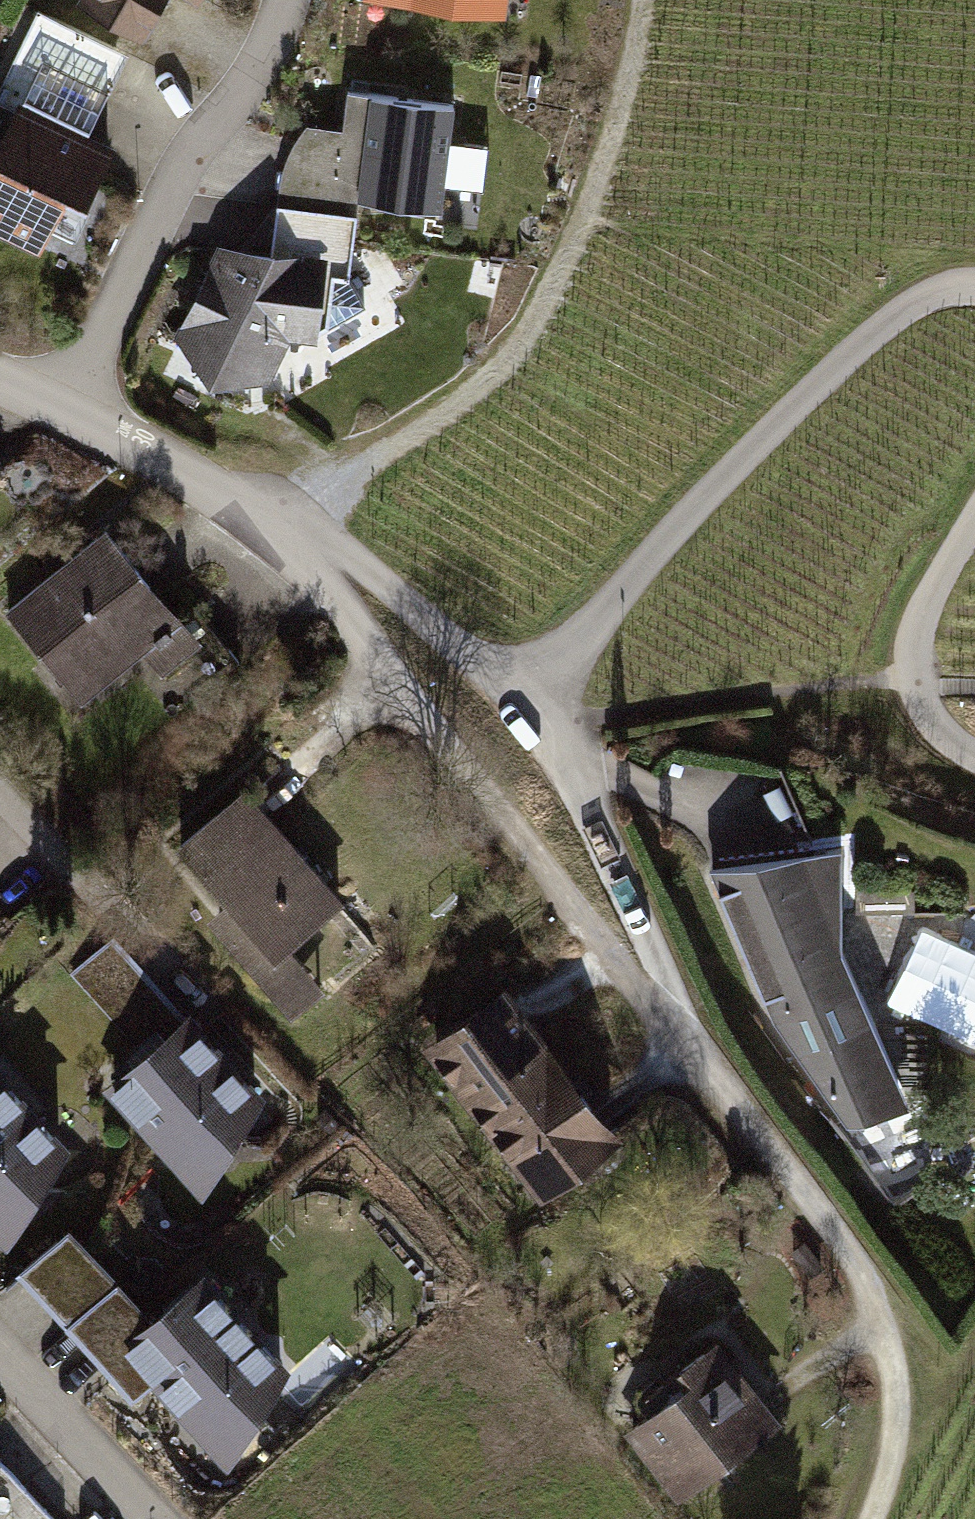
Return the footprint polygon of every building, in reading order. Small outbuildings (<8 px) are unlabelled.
[(83,4),(141,37),(164,0),(85,0),(83,4)] [(409,1),(500,10),(501,0),(409,0),(409,1)] [(0,148),(0,227),(40,246),(64,197),(83,206),(110,151),(86,140),(110,91),(100,86),(117,49),(38,11),(0,89),(0,101),(18,110),(0,148)] [(326,210),(358,214),(360,202),(441,210),(454,106),(348,94),(342,148),(334,149),(326,210)] [(358,214),(326,210),(277,205),(270,263),(219,255),(181,335),(213,377),(267,378),(286,333),(309,338),(364,306),(351,276),(358,214)] [(106,533),(11,612),(72,685),(116,649),(174,718),(240,662),(196,608),(180,621),(106,533)] [(221,929),(294,1014),(324,987),(288,946),(340,901),(245,792),(182,847),(240,913),(221,929)] [(841,851),(709,865),(774,1017),(848,1121),(909,1105),(843,946),(841,851)] [(856,890),(856,912),(915,913),(915,891),(856,890)] [(124,1058),(136,1068),(190,1020),(114,937),(72,975),(117,1025),(147,999),(167,1021),(137,1047),(124,1058)] [(117,1025),(137,1047),(167,1021),(147,999),(117,1025)] [(507,999),(437,1051),(543,1191),(613,1138),(507,999)] [(257,1095),(190,1020),(136,1068),(116,1086),(183,1162),(257,1095)] [(60,1145),(0,1079),(0,1199),(60,1145)] [(896,1207),(866,1167),(852,1178),(882,1218),(896,1207)] [(74,1322),(117,1283),(69,1229),(26,1270),(74,1322)] [(281,1365),(203,1280),(154,1324),(117,1283),(74,1322),(122,1375),(140,1359),(207,1433),(281,1365)] [(714,1348),(681,1374),(691,1387),(672,1401),(662,1387),(647,1398),(658,1412),(635,1429),(685,1493),(773,1424),(714,1348)] [(0,1464),(0,1518),(51,1518),(0,1464)]
